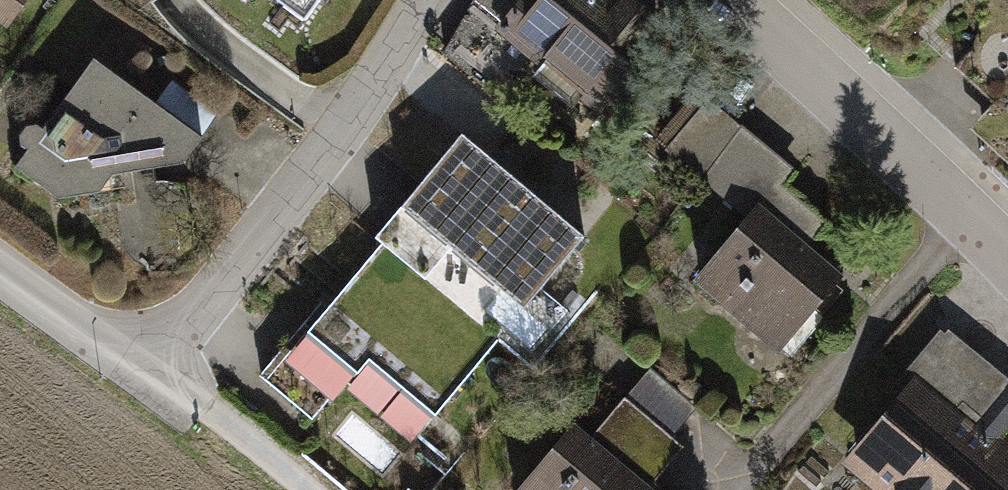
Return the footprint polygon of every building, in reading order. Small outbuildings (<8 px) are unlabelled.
[(27,0),(0,0),(0,28),(3,30),(27,0)] [(306,25),(323,0),(271,0),(306,25)] [(599,118),(674,17),(651,0),(481,0),(440,55),(494,96),(521,60),(599,118)] [(201,130),(92,58),(15,168),(59,198),(93,193),(109,175),(180,163),(201,130)] [(779,353),(848,276),(804,237),(820,219),(777,180),(790,166),(711,95),(664,148),(736,212),(685,269),(779,353)] [(583,226),(462,125),(401,198),(522,299),(583,226)] [(388,232),(275,362),(315,396),(346,360),(415,419),(496,325),(388,232)] [(936,332),(829,465),(860,489),(1007,489),(1007,448),(975,421),(1003,386),(936,332)] [(511,489),(647,489),(638,482),(669,447),(658,437),(681,411),(641,375),(582,442),(566,428),(511,489)]
